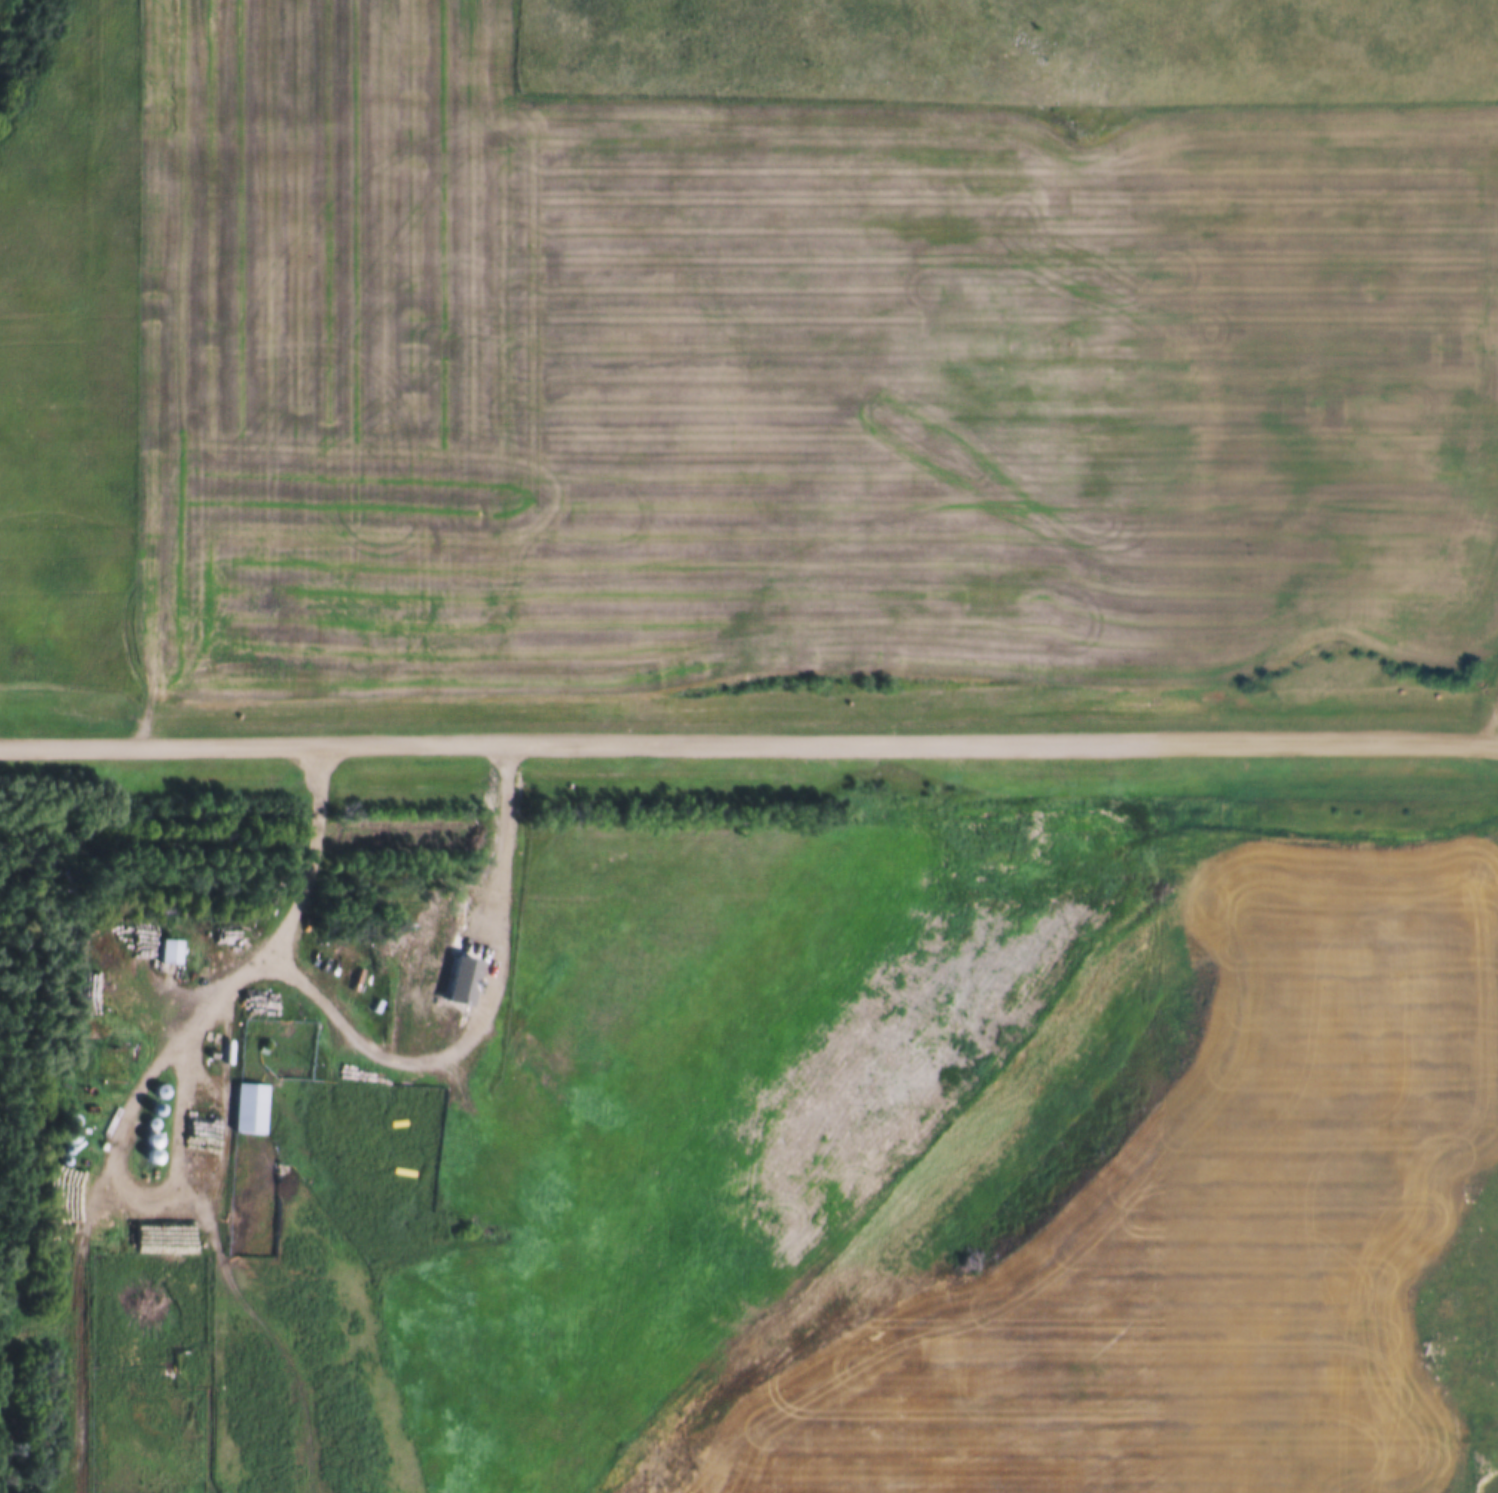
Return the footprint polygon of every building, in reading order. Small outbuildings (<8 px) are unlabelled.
[(159,931),(179,932),(177,955),(157,954),(159,931)] [(452,940),(476,945),(466,989),(443,984),(452,940)] [(234,1071),(265,1074),(261,1121),(230,1119),(234,1071)] [(159,1089),(162,1088),(165,1086),(166,1082),(165,1078),(163,1076),(159,1075),(155,1076),(153,1078),(152,1082),(153,1085),(155,1088),(159,1089)] [(392,1099),(389,1085),(379,1087),(382,1101),(392,1099)] [(154,1104),(157,1104),(159,1101),(160,1098),(159,1095),(157,1093),(154,1092),(151,1093),(148,1095),(147,1098),(148,1101),(150,1103),(154,1104)] [(69,1119),(73,1118),(76,1115),(77,1112),(76,1108),(73,1105),(70,1104),(66,1105),(63,1108),(62,1111),(63,1115),(66,1118),(69,1119)] [(150,1121),(153,1120),(156,1118),(156,1115),(156,1111),(153,1109),(150,1108),(147,1109),(145,1111),(144,1114),(145,1118),(147,1120),(150,1121)] [(69,1134),(73,1133),(75,1130),(76,1127),(76,1123),(73,1120),(69,1119),(66,1120),(63,1123),(62,1126),(63,1130),(66,1133),(69,1134)] [(150,1136),(154,1135),(156,1133),(157,1129),(156,1126),(154,1123),(150,1122),(147,1123),(144,1125),(143,1129),(144,1133),(146,1135),(150,1136)] [(64,1144),(66,1143),(68,1142),(69,1139),(68,1137),(66,1135),(64,1135),(62,1135),(60,1137),(59,1139),(60,1141),(62,1143),(64,1144)] [(151,1153),(154,1152),(157,1149),(158,1146),(157,1142),(155,1139),(151,1138),(147,1139),(145,1142),(144,1145),(145,1149),(147,1152),(151,1153)] [(61,1155),(63,1154),(65,1153),(66,1150),(65,1148),(64,1146),(61,1146),(59,1146),(57,1148),(57,1150),(57,1152),(59,1154),(61,1155)]
